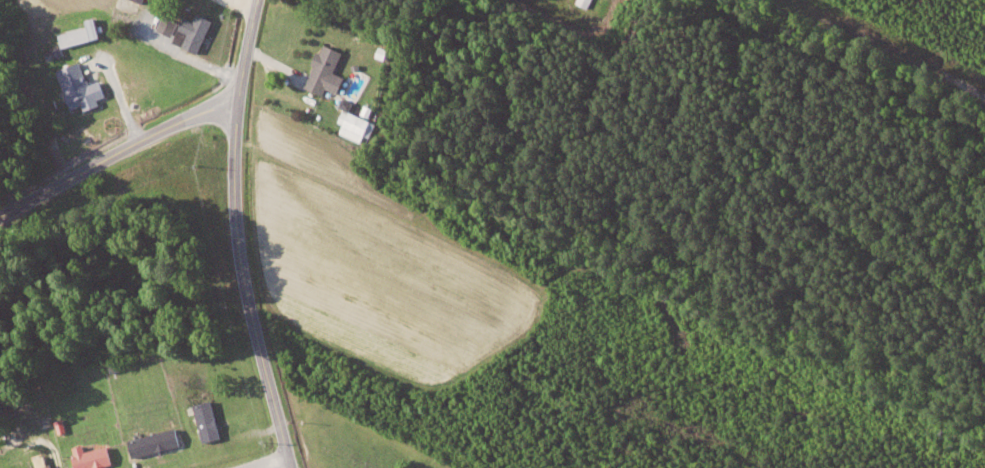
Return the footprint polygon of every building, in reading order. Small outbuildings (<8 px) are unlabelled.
[(215,20),(199,13),(195,21),(187,16),(175,41),(200,52),(215,20)] [(174,35),(179,20),(164,15),(159,30),(174,35)] [(344,51),(324,43),(306,86),(325,94),(328,88),(339,93),(346,77),(336,72),(344,51)] [(58,69),(73,109),(84,105),(85,110),(102,105),(99,98),(107,95),(102,79),(90,84),(82,61),(58,69)] [(364,135),(369,137),(375,123),(345,109),(339,122),(344,124),(340,132),(361,141),(364,135)] [(195,404),(203,442),(222,438),(214,400),(195,404)] [(136,459),(183,444),(178,427),(131,441),(136,459)] [(110,445),(87,450),(86,444),(74,447),(78,467),(97,467),(115,464),(110,445)]
